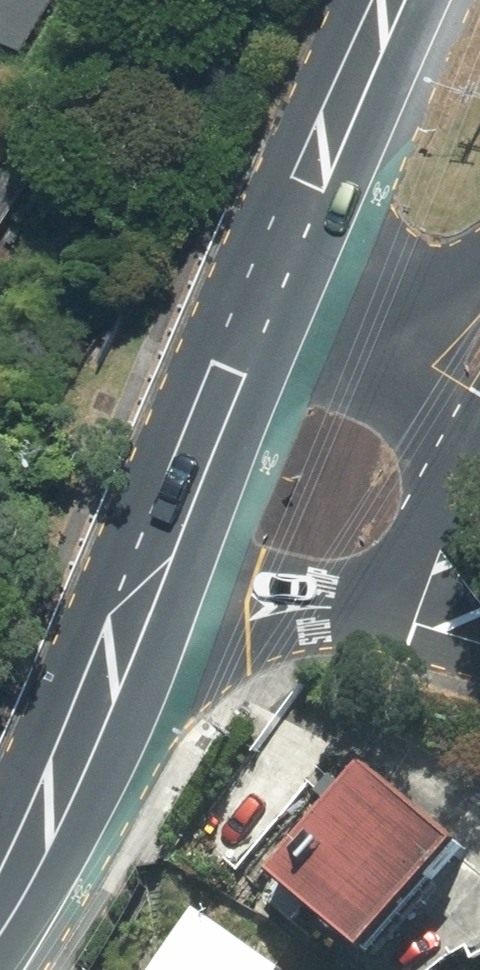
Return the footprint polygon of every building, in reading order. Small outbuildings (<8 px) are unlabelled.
[(9,0),(0,0),(0,15),(9,0)] [(0,142),(0,217),(33,161),(0,142)] [(370,777),(277,885),(375,969),(377,969),(469,863),(370,777)] [(199,924),(167,969),(263,969),(199,924)]
